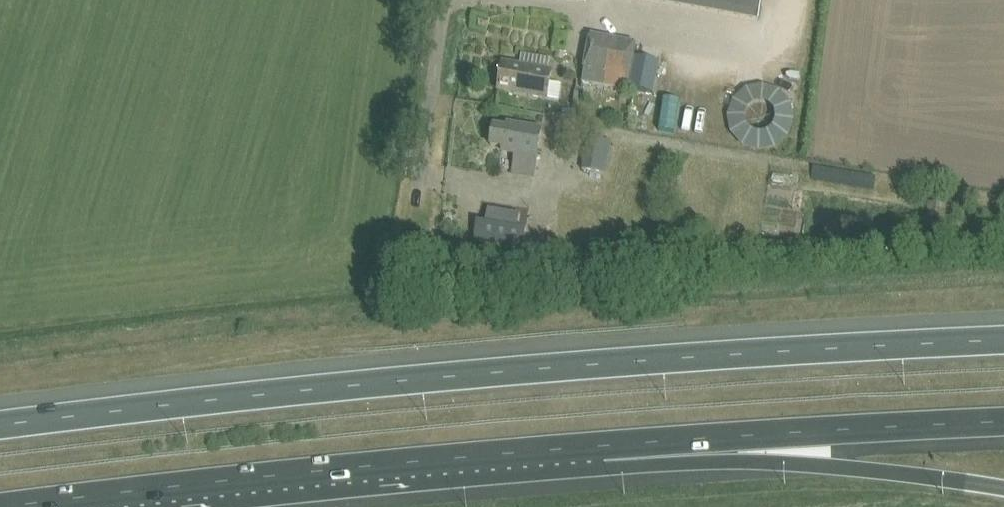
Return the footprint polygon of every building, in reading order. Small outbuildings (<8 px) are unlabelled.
[(760,18),(763,0),(659,0),(760,18)] [(583,82),(626,90),(628,80),(632,55),(634,44),(590,37),(586,63),(583,82)] [(635,59),(630,88),(653,92),(658,63),(635,59)] [(499,91),(559,102),(561,84),(550,83),(552,72),(504,64),(499,91)] [(513,174),(534,178),(542,131),(507,125),(507,130),(494,128),(491,146),(504,148),(503,152),(516,155),(513,174)] [(588,139),(583,170),(607,174),(612,143),(588,139)] [(523,253),(523,250),(525,241),(526,233),(527,231),(477,222),(474,244),(523,253)]
